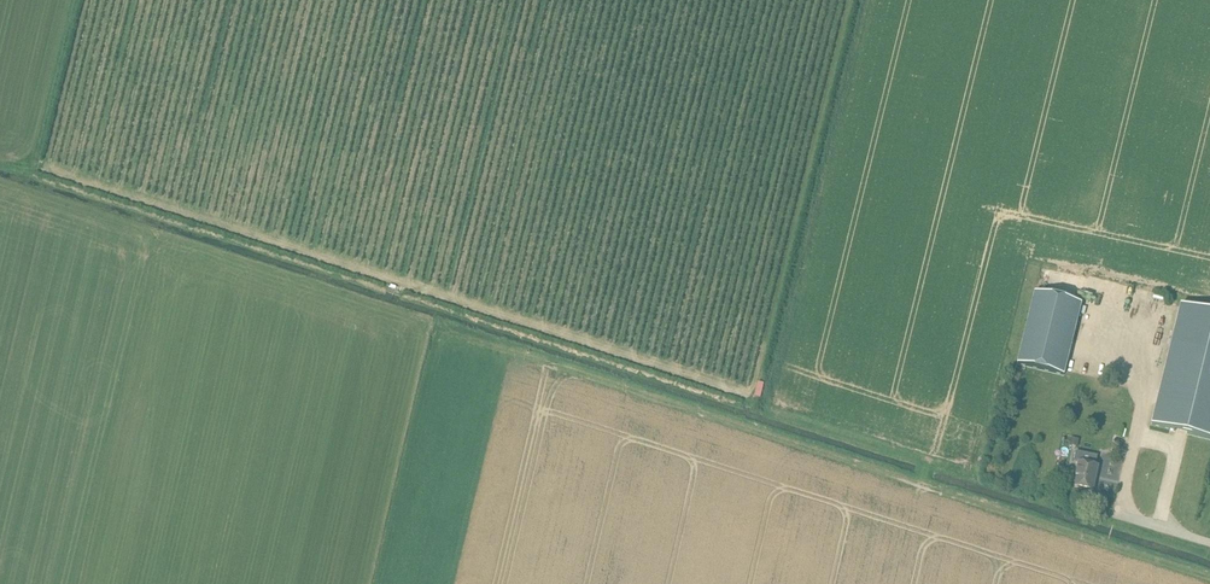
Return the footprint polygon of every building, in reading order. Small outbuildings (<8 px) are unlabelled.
[(1100,290),(1089,287),(1040,276),(1025,337),(1074,348),(1073,355),(1067,354),(1065,363),(1070,365),(1082,367),(1100,290)] [(1182,301),(1152,425),(1209,440),(1209,308),(1182,301)] [(756,382),(752,396),(759,398),(762,384),(756,382)] [(1071,438),(1070,445),(1078,447),(1079,439),(1071,438)] [(1074,487),(1081,488),(1093,491),(1098,466),(1096,466),(1098,456),(1076,452),(1074,462),(1078,463),(1074,487)]
